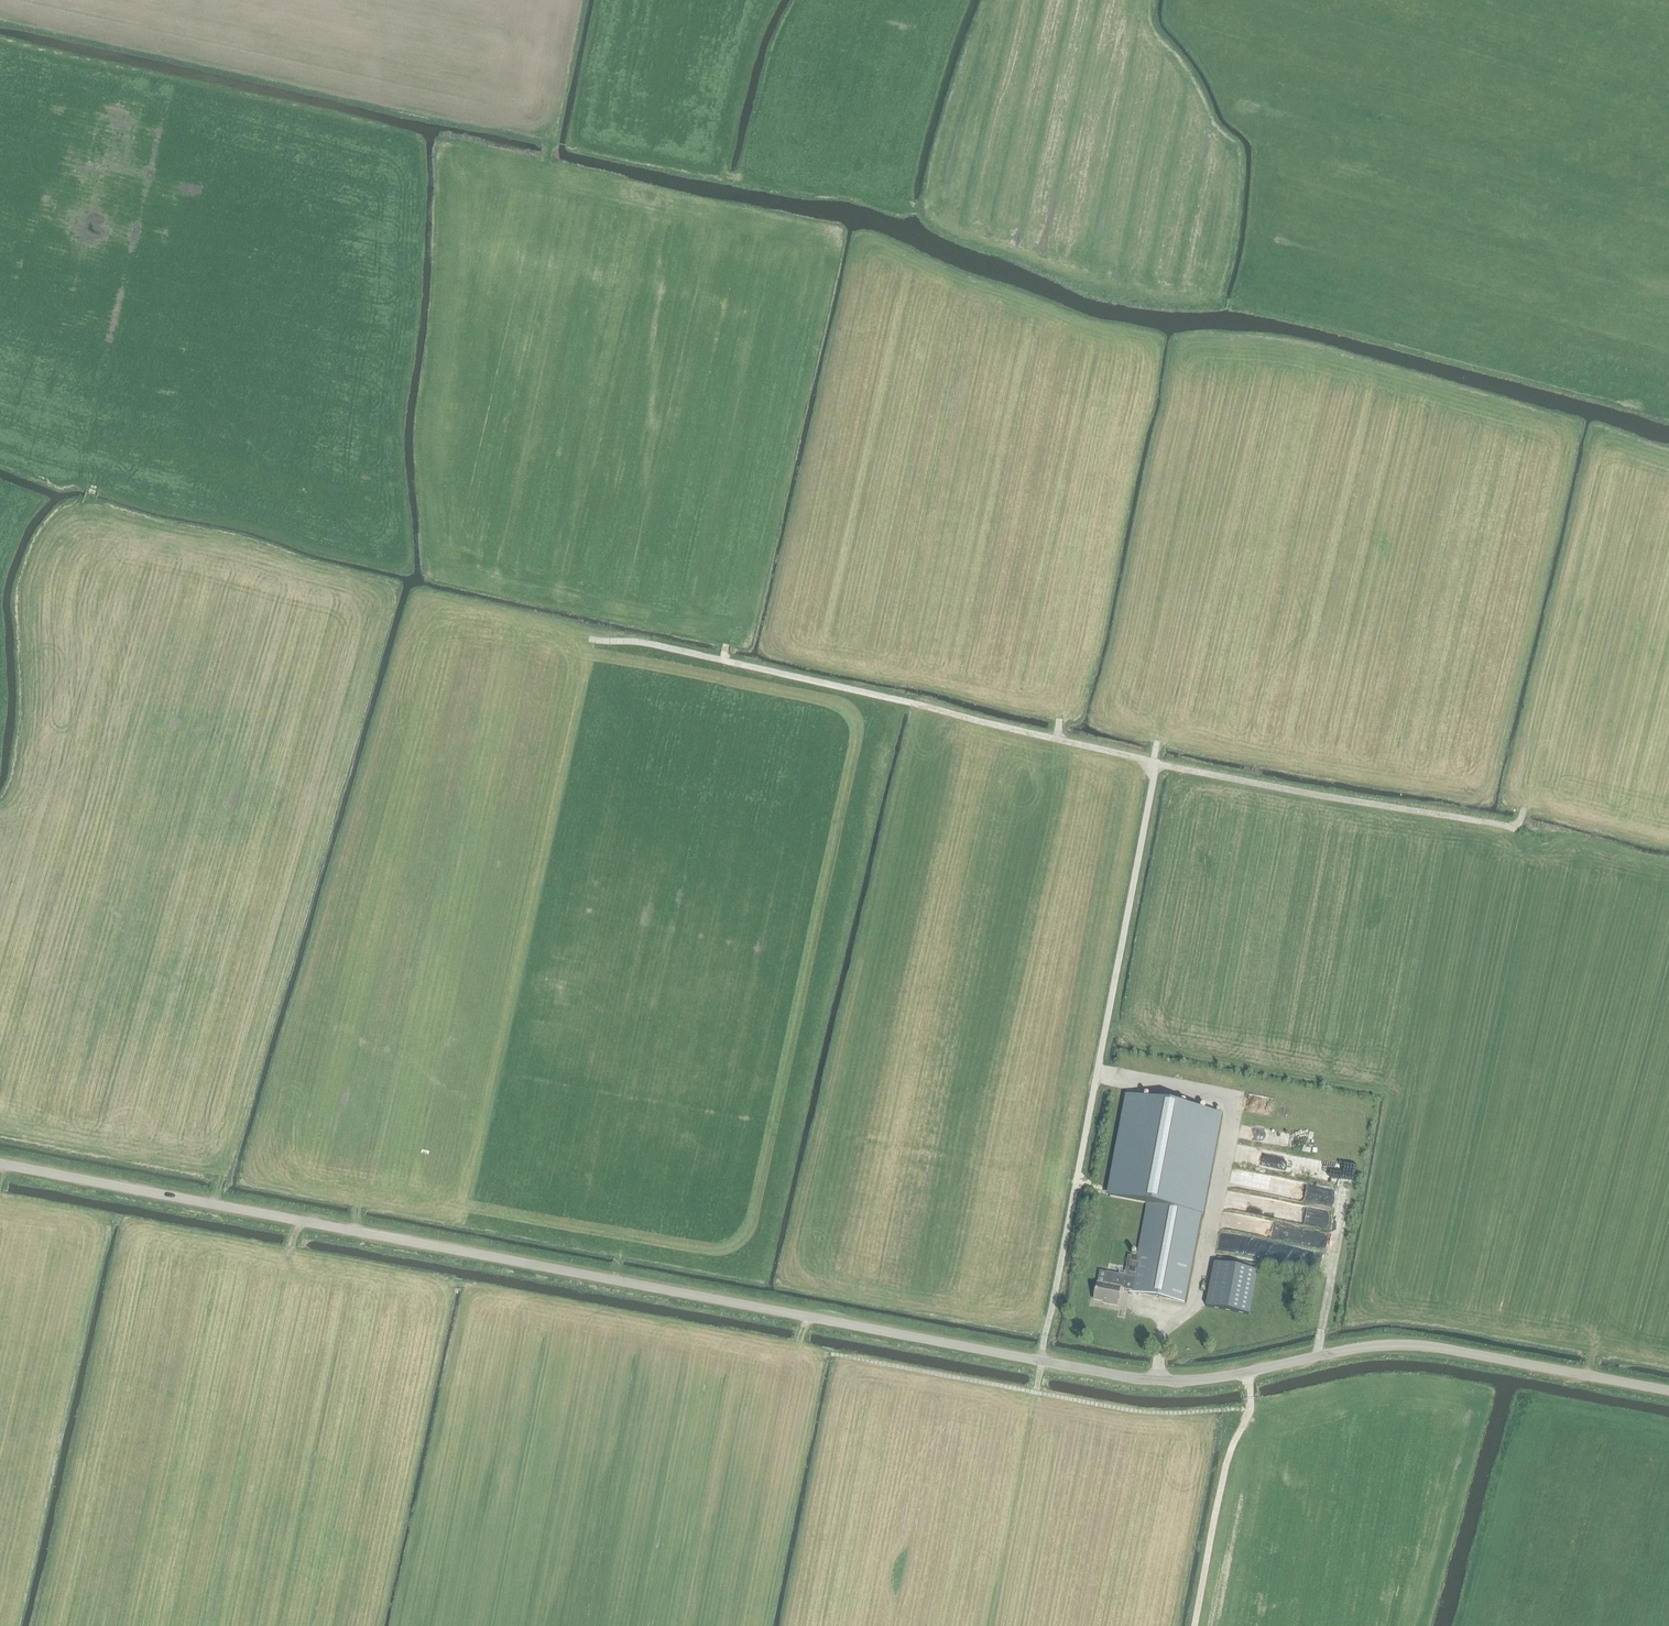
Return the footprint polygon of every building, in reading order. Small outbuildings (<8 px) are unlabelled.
[(1128,1096),(1112,1184),(1110,1191),(1109,1196),(1146,1203),(1136,1257),(1134,1257),(1128,1256),(1124,1276),(1106,1272),(1104,1285),(1099,1284),(1096,1300),(1109,1302),(1108,1304),(1117,1306),(1120,1289),(1130,1291),(1129,1292),(1184,1302),(1201,1213),(1202,1214),(1221,1113),(1128,1096)] [(1286,1212),(1287,1211),(1279,1209),(1278,1217),(1292,1220),(1294,1214),(1286,1212)] [(1258,1271),(1215,1263),(1207,1306),(1250,1314),(1258,1271)]
